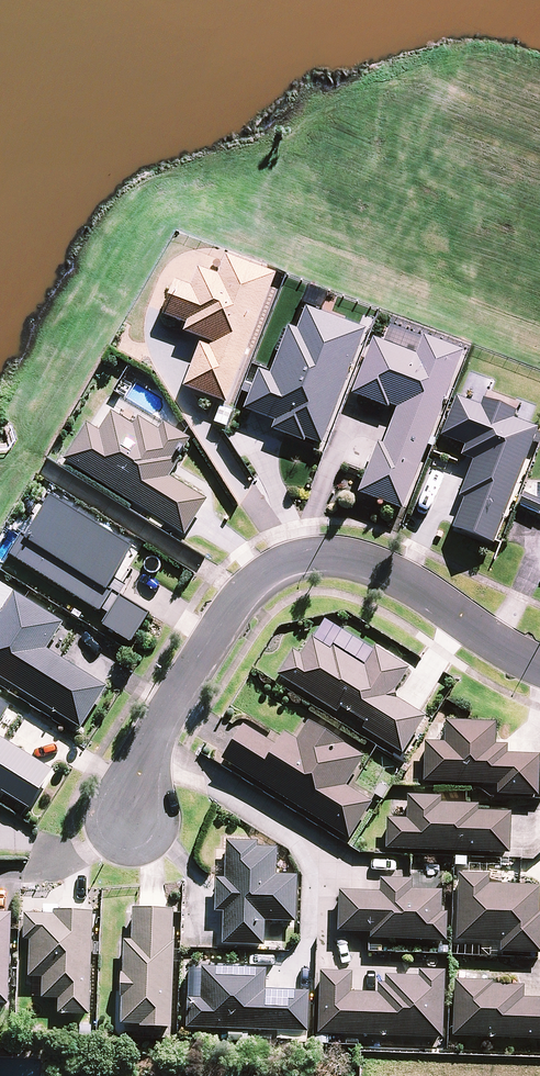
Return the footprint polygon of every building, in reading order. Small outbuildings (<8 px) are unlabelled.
[(184,392),(228,409),(278,279),(227,260),(219,280),(199,272),(192,291),(177,285),(163,320),(188,329),(185,337),(213,348),(211,352),(201,348),(184,392)] [(324,451),(368,335),(308,312),(299,335),(290,331),(273,376),(272,379),(260,375),(245,414),(276,426),(273,434),(306,446),(307,444),(324,451)] [(405,515),(465,356),(426,341),(419,360),(375,343),(353,399),(390,413),(391,409),(399,412),(385,449),(379,447),(368,476),(360,498),(405,515)] [(539,433),(516,424),(519,416),(485,403),(482,411),(458,401),(443,441),(467,450),(463,460),(475,465),(461,501),(466,503),(455,533),(496,548),(539,433)] [(89,428),(67,464),(178,534),(188,540),(210,504),(173,480),(183,464),(181,463),(194,443),(188,439),(167,426),(162,434),(141,421),(136,429),(115,415),(102,436),(89,428)] [(12,560),(103,618),(105,615),(111,618),(104,629),(135,648),(153,620),(123,600),(129,590),(117,582),(134,555),(54,504),(30,542),(26,539),(12,560)] [(0,626),(0,680),(84,732),(110,691),(50,653),(67,627),(19,596),(0,626)] [(294,655),(278,680),(339,718),(342,713),(367,728),(364,734),(404,759),(428,721),(398,703),(397,695),(410,673),(377,652),(366,669),(335,650),(333,653),(313,641),(301,660),(294,655)] [(13,712),(0,704),(0,733),(13,712)] [(425,786),(500,789),(499,799),(539,801),(539,792),(539,761),(509,759),(509,750),(496,750),(497,727),(447,725),(446,747),(426,747),(425,786)] [(246,730),(224,765),(351,845),(374,807),(348,791),(366,763),(345,750),(346,748),(310,726),(298,745),(286,737),(278,751),(246,730)] [(3,799),(6,795),(33,812),(57,775),(0,739),(0,797),(3,799)] [(388,853),(511,857),(512,818),(479,816),(480,809),(442,808),(442,801),(409,800),(408,824),(389,823),(388,853)] [(259,845),(228,844),(227,882),(219,881),(218,916),(226,916),(224,947),(266,949),(267,925),(298,926),(300,879),(279,878),(280,851),(259,851),(259,845)] [(539,956),(539,889),(524,888),(491,887),(491,878),(461,877),(459,944),(503,945),(502,955),(539,956)] [(372,941),(448,944),(449,916),(444,916),(444,894),(414,893),(414,883),(382,882),(382,895),(341,893),(340,935),(372,936),(372,941)] [(176,913),(136,912),(134,944),(127,944),(125,976),(123,976),(122,1001),(124,1001),(123,1027),(142,1028),(142,1031),(173,1032),(176,946),(175,946),(176,913)] [(62,1018),(94,1019),(97,916),(58,915),(58,919),(28,918),(27,944),(33,944),(32,981),(46,982),(45,1002),(62,1003),(62,1018)] [(13,1007),(15,917),(0,916),(0,1007),(13,1007)] [(190,1001),(189,1031),(310,1035),(311,994),(268,993),(269,972),(204,970),(203,1002),(190,1001)] [(321,1037),(445,1041),(447,974),(422,973),(422,979),(388,978),(387,986),(380,986),(380,996),(355,995),(356,975),(323,974),(321,1037)] [(457,983),(456,1040),(539,1043),(539,1001),(525,1001),(525,989),(496,988),(496,984),(457,983)]
